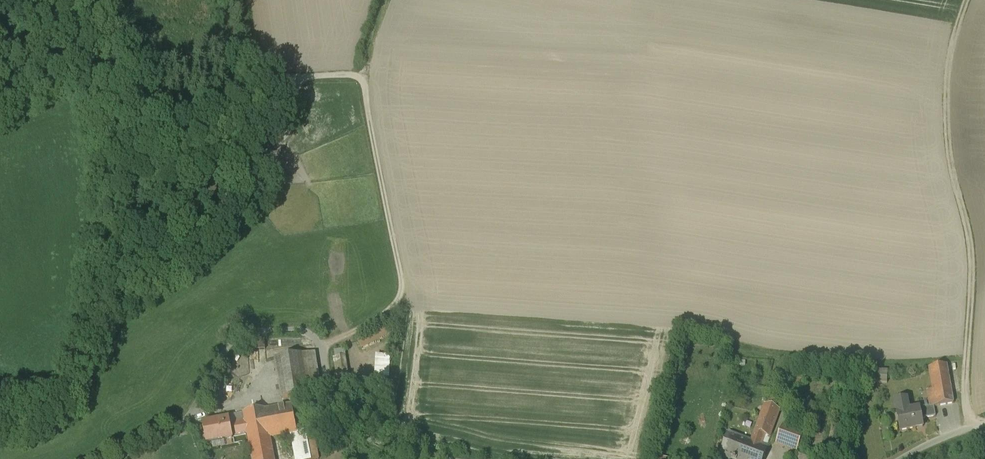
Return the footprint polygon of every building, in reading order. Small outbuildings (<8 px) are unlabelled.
[(269,136),(259,149),(268,155),(277,142),(269,136)] [(380,327),(355,338),(360,349),(385,339),(380,327)] [(265,339),(248,340),(248,350),(265,350),(265,339)] [(315,352),(302,355),(308,391),(321,388),(315,352)] [(302,355),(276,359),(283,398),(309,394),(308,391),(302,355)] [(953,404),(947,366),(929,369),(933,391),(927,392),(930,408),(933,408),(953,404)] [(888,373),(872,371),(871,383),(887,384),(888,373)] [(906,400),(895,402),(897,413),(896,413),(900,432),(923,428),(922,420),(920,410),(920,409),(909,411),(906,400)] [(245,422),(247,433),(252,458),(275,458),(271,439),(281,437),(297,434),(292,404),(243,413),(245,422)] [(755,433),(752,442),(761,446),(764,436),(770,438),(779,412),(764,406),(755,433)] [(935,417),(933,408),(930,408),(920,410),(922,420),(935,417)] [(247,433),(245,422),(230,425),(229,419),(203,424),(207,443),(208,443),(208,442),(224,439),(224,440),(233,438),(232,435),(247,433)] [(783,427),(777,444),(796,451),(802,434),(783,427)] [(281,437),(282,441),(293,439),(296,458),(319,458),(313,431),(297,434),(281,437)] [(721,456),(727,458),(763,458),(767,448),(761,446),(752,442),(729,434),(721,456)]
